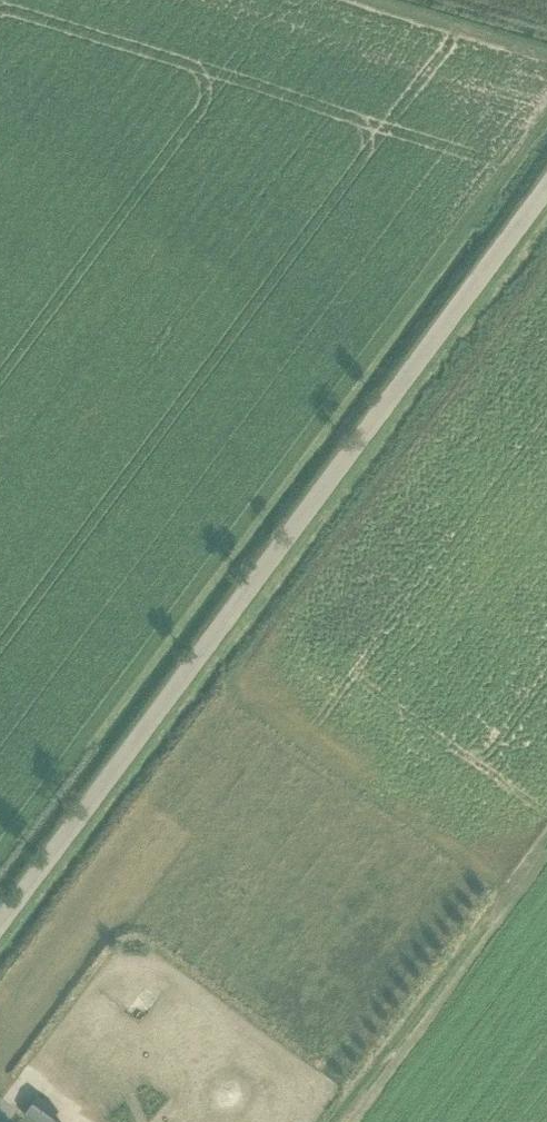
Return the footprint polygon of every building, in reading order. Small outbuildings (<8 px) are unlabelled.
[(26,1114),(37,1121),(60,1121),(55,1118),(60,1111),(39,1097),(26,1114)]
